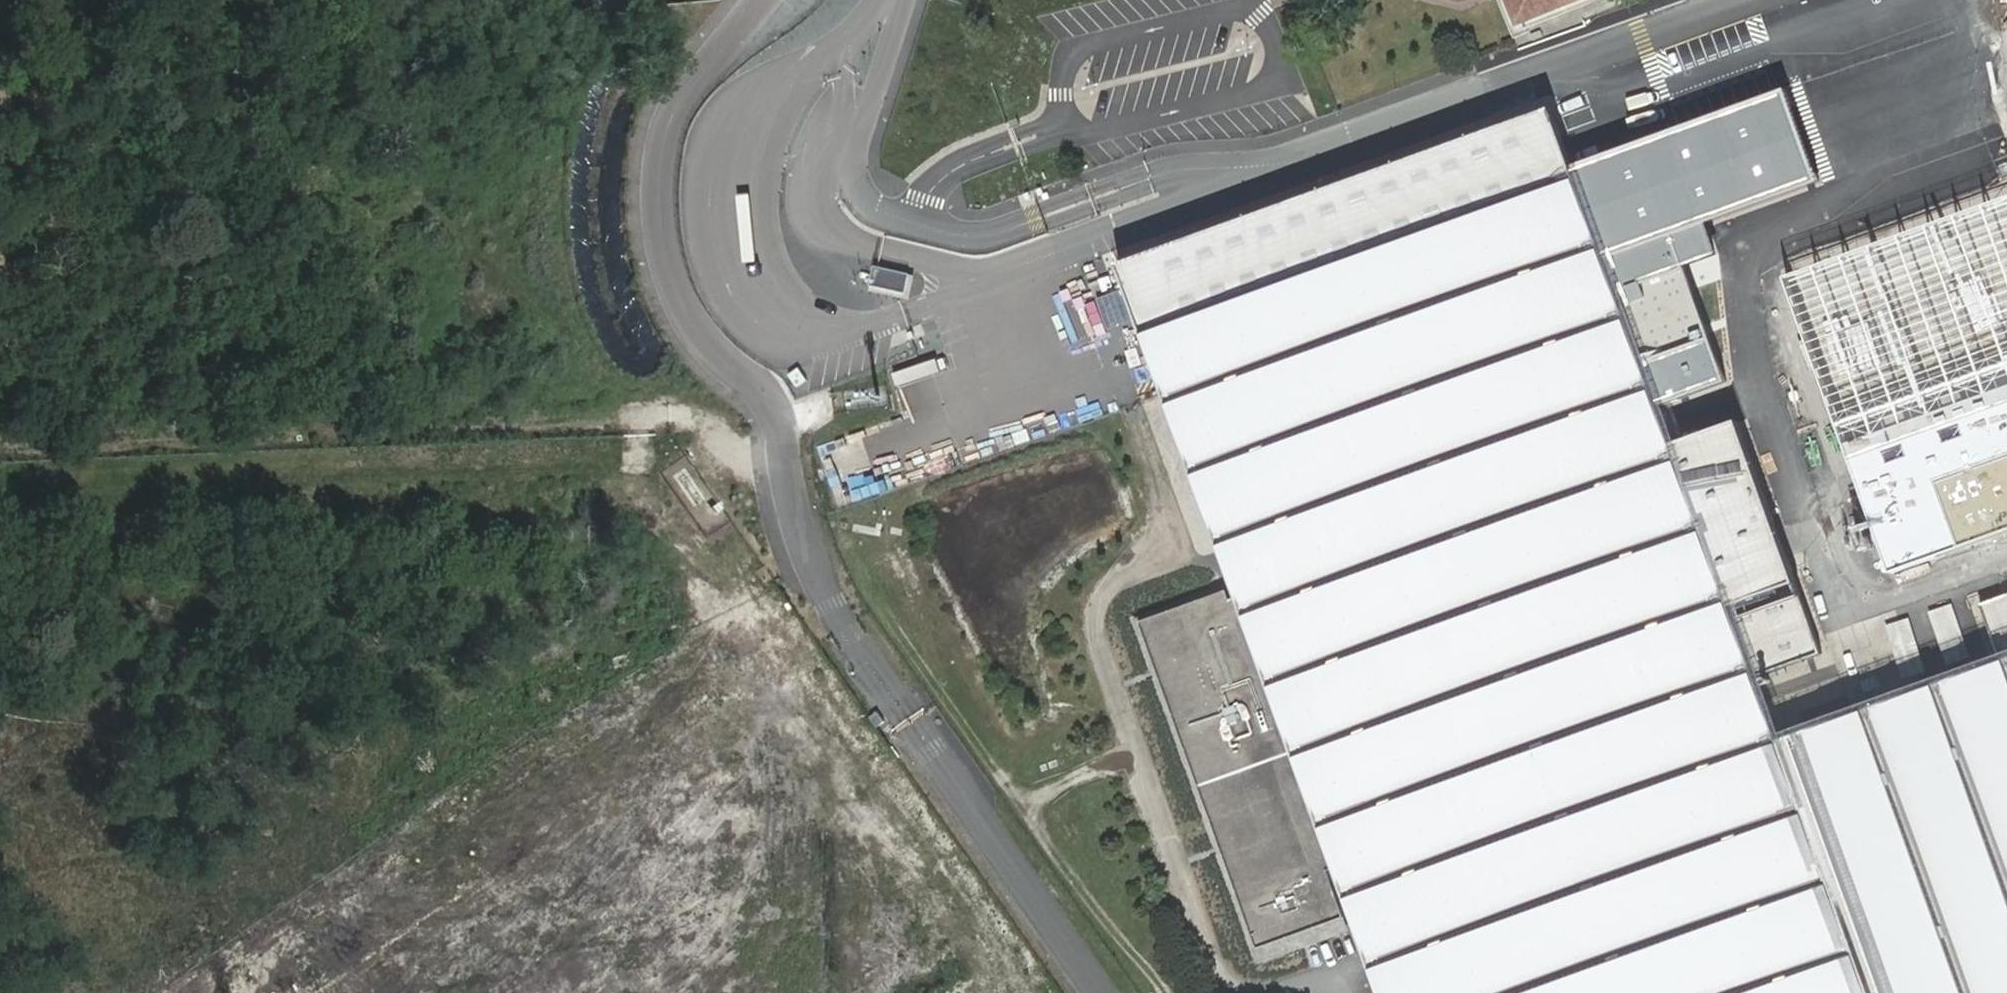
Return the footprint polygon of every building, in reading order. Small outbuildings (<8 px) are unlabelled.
[(1518,27),(1588,0),(1507,0),(1518,27)] [(1785,91),(1575,168),(1662,407),(1728,383),(1674,233),(1817,181),(1785,91)] [(1122,266),(1242,595),(1231,599),(1226,588),(1143,618),(1261,948),(1353,909),(1383,992),(1881,992),(1790,740),(1768,680),(1825,657),(1741,419),(1677,445),(1662,407),(1575,168),(1553,110),(1122,266)] [(1784,278),(1892,573),(2006,531),(2006,197),(1784,278)] [(1790,740),(1881,992),(2006,992),(2006,596),(1985,604),(2006,663),(1790,740)]
